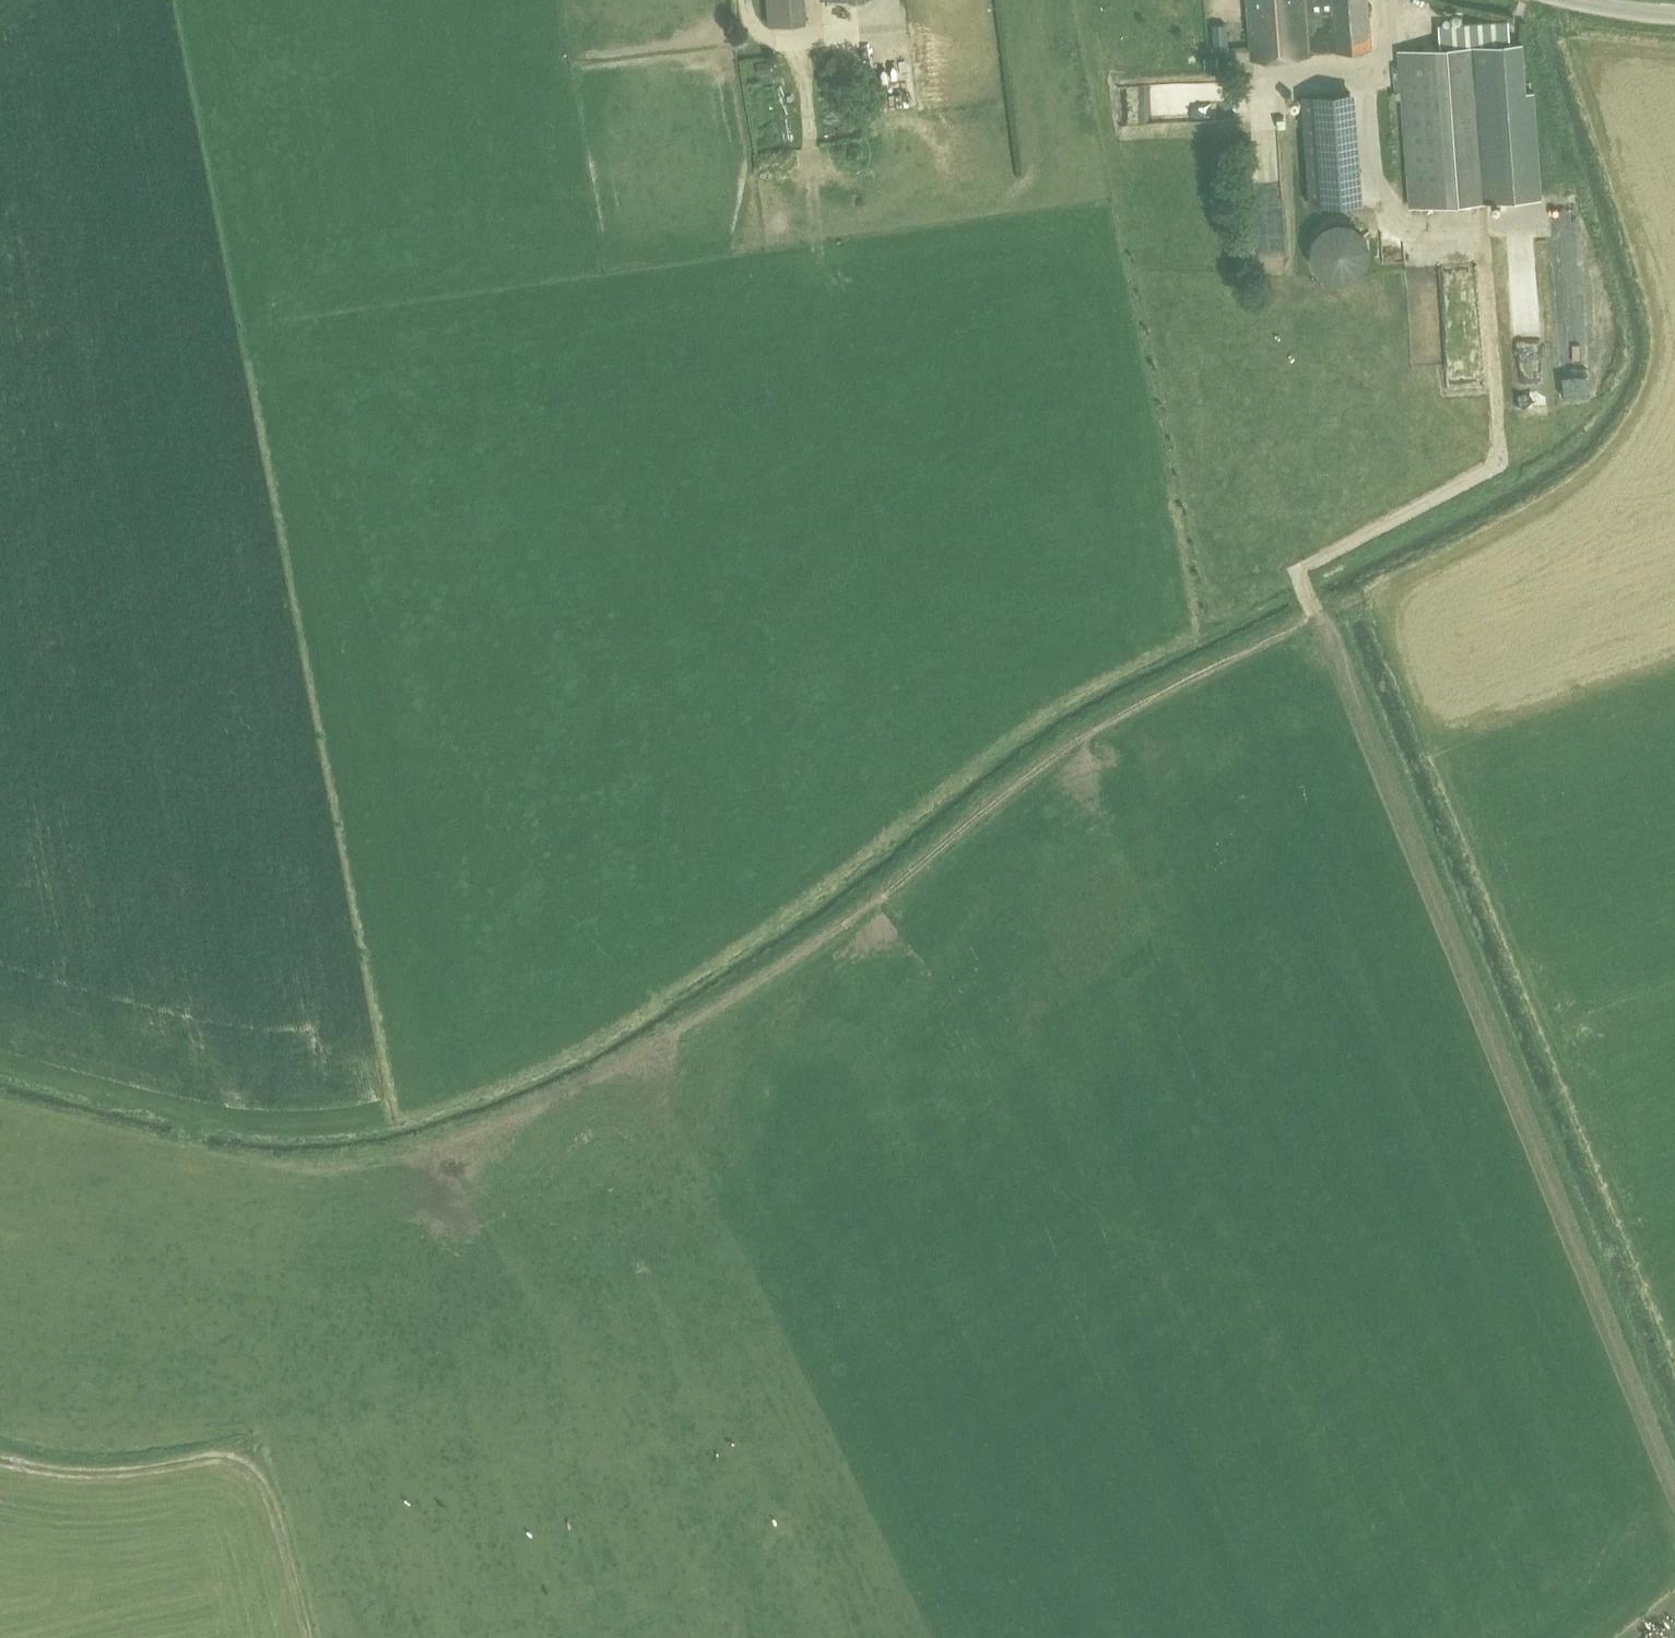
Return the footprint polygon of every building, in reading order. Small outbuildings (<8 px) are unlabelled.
[(769,24),(806,22),(804,0),(767,0),(769,24)] [(1253,55),(1372,47),(1369,0),(1249,0),(1253,55)] [(1460,45),(1398,50),(1409,205),(1539,196),(1532,89),(1524,90),(1519,19),(1458,24),(1460,45)] [(1212,24),(1213,48),(1228,48),(1227,23),(1212,24)] [(758,62),(760,73),(772,71),(770,60),(758,62)] [(1364,186),(1359,76),(1336,77),(1340,187),(1364,186)] [(1311,84),(1315,190),(1339,189),(1334,83),(1311,84)] [(1585,288),(1581,215),(1564,216),(1568,289),(1585,288)] [(1345,224),(1341,224),(1339,224),(1334,225),(1331,226),(1329,227),(1327,228),(1325,229),(1323,231),(1321,232),(1319,234),(1318,236),(1317,238),(1315,240),(1315,243),(1314,245),(1313,248),(1313,250),(1313,252),(1313,255),(1313,257),(1314,260),(1315,262),(1316,264),(1317,267),(1318,269),(1320,271),(1321,272),(1323,274),(1325,276),(1327,277),(1332,279),(1334,280),(1337,280),(1339,280),(1342,280),(1344,280),(1347,280),(1349,279),(1351,279),(1356,276),(1358,275),(1362,272),(1363,270),(1365,268),(1366,266),(1367,264),(1368,261),(1369,259),(1369,256),(1369,254),(1369,252),(1369,249),(1369,247),(1368,244),(1367,242),(1366,240),(1365,237),(1364,235),(1362,233),(1361,232),(1359,230),(1357,229),(1355,227),(1352,226),(1348,225),(1345,224)] [(1515,230),(1523,384),(1549,383),(1542,229),(1515,230)] [(1589,381),(1585,302),(1569,303),(1573,382),(1589,381)] [(1450,352),(1485,350),(1483,313),(1448,315),(1450,352)]
